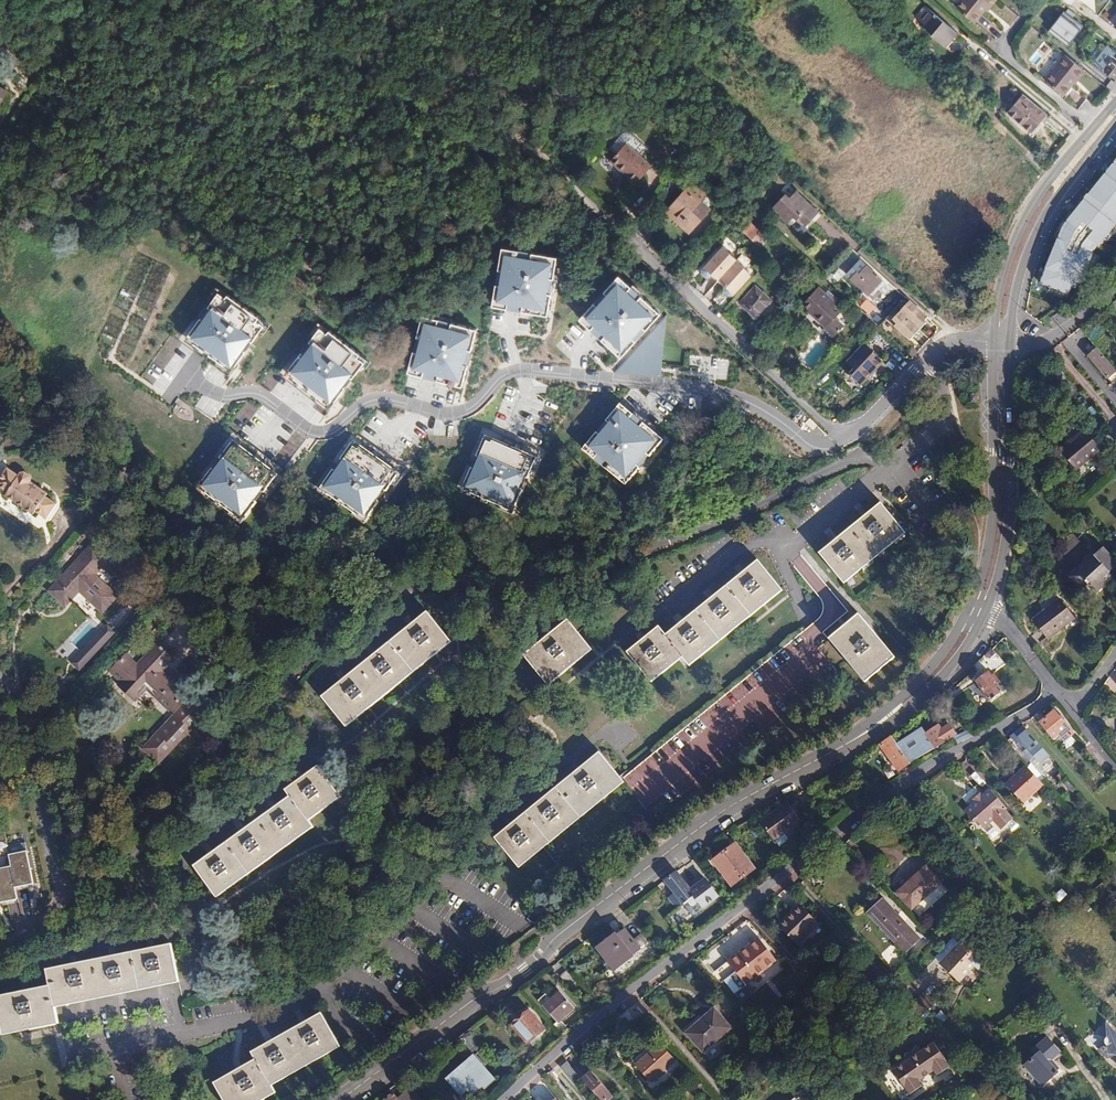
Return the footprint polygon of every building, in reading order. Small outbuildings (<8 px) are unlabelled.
[(946,33),(949,36),(954,29),(920,0),(906,0),(903,4),(931,29),(928,32),(939,41),(946,33)] [(976,22),(993,0),(962,0),(957,7),(976,22)] [(1050,34),(1072,47),(1085,25),(1063,12),(1050,34)] [(941,44),(949,36),(946,33),(939,41),(941,44)] [(1041,75),(1061,91),(1081,66),(1062,50),(1041,75)] [(1101,65),(1114,76),(1115,73),(1115,53),(1113,50),(1101,65)] [(32,57),(26,67),(38,72),(43,63),(32,57)] [(25,69),(36,75),(38,72),(26,67),(25,69)] [(0,89),(0,122),(6,111),(1,109),(9,94),(0,89)] [(1041,112),(1018,93),(1005,108),(1028,127),(1041,112)] [(616,171),(620,168),(631,180),(645,166),(621,142),(604,158),(616,171)] [(1066,227),(1044,283),(1070,293),(1075,283),(1085,287),(1100,249),(1115,229),(1115,165),(1066,227)] [(628,182),(631,180),(620,168),(616,171),(628,182)] [(703,206),(681,186),(661,208),(683,228),(703,206)] [(772,203),(788,218),(794,211),(799,215),(807,222),(819,209),(796,188),(789,195),(784,191),(772,203)] [(799,215),(794,211),(788,218),(792,222),(799,215)] [(746,215),(739,223),(748,230),(755,222),(746,215)] [(714,276),(736,296),(756,275),(725,247),(700,273),(709,281),(714,276)] [(556,258),(501,249),(492,307),(505,309),(513,310),(520,311),(534,314),(547,316),(547,315),(547,311),(549,302),(551,287),(556,258)] [(864,261),(852,274),(871,292),(877,286),(878,287),(885,280),(864,261)] [(660,314),(618,277),(579,320),(589,329),(595,335),(601,340),(611,349),(620,357),(640,336),(660,314)] [(755,309),(768,293),(757,284),(753,280),(739,295),(743,298),(755,309)] [(832,295),(816,280),(801,296),(809,303),(807,305),(824,321),(823,322),(832,331),(843,318),(834,310),(839,305),(830,296),(832,295)] [(862,289),(856,295),(871,309),(877,303),(862,289)] [(267,322),(221,290),(183,343),(195,351),(202,357),(213,364),(228,375),(231,372),(233,370),(242,356),(251,344),(267,322)] [(890,323),(911,343),(933,321),(912,301),(890,323)] [(774,303),(760,319),(766,324),(780,308),(774,303)] [(476,330),(422,316),(407,372),(421,376),(429,378),(436,380),(449,383),(461,386),(462,385),(463,382),(465,372),(469,358),(476,330)] [(366,359),(322,325),(283,377),(294,385),(299,389),(304,393),(327,410),(329,408),(331,404),(341,391),(349,381),(366,359)] [(861,380),(872,367),(869,365),(880,353),(864,339),(847,357),(854,363),(848,369),(861,380)] [(1115,376),(1115,373),(1096,349),(1087,356),(1105,378),(1107,376),(1111,381),(1114,378),(1115,376)] [(880,353),(869,365),(872,367),(883,356),(880,353)] [(629,414),(619,405),(582,449),(624,485),(643,462),(646,459),(649,454),(653,450),(661,440),(629,414)] [(1074,436),(1058,449),(1073,467),(1098,447),(1081,426),(1073,433),(1074,436)] [(500,435),(487,429),(461,489),(512,511),(524,485),(529,473),(536,458),(537,454),(539,451),(513,440),(507,438),(500,435)] [(249,443),(238,434),(199,486),(243,520),(260,498),(268,487),(278,474),(282,468),(260,452),(255,447),(249,443)] [(369,443),(357,435),(320,488),(365,520),(382,497),(389,487),(399,473),(401,470),(403,467),(384,454),(376,448),(369,443)] [(33,514),(36,511),(47,519),(56,504),(45,497),(47,494),(30,482),(31,481),(31,476),(24,472),(21,473),(19,476),(7,468),(0,479),(0,487),(7,492),(6,495),(33,514)] [(827,546),(819,552),(842,580),(903,530),(881,502),(870,511),(827,546)] [(844,583),(905,533),(903,530),(842,580),(844,583)] [(92,545),(50,591),(66,605),(80,590),(103,612),(118,596),(94,575),(108,559),(92,545)] [(1086,562),(1070,578),(1079,588),(1085,583),(1088,585),(1090,584),(1094,589),(1095,590),(1104,583),(1105,584),(1112,577),(1109,574),(1115,568),(1115,565),(1103,550),(1095,557),(1087,564),(1086,562)] [(1094,555),(1086,562),(1087,564),(1095,557),(1094,555)] [(673,628),(666,635),(659,626),(641,641),(628,651),(650,679),(681,654),(683,657),(688,662),(780,588),(758,560),(750,567),(713,596),(673,628)] [(798,569),(806,578),(812,573),(804,564),(798,569)] [(1113,579),(1112,577),(1105,584),(1104,583),(1095,590),(1098,593),(1113,579)] [(185,595),(178,588),(170,595),(177,602),(185,595)] [(690,665),(782,590),(780,588),(688,662),(690,665)] [(1054,597),(1028,620),(1044,638),(1070,615),(1054,597)] [(72,661),(81,669),(137,611),(128,602),(72,661)] [(344,724),(450,639),(427,612),(419,618),(379,651),(329,691),(322,697),(344,724)] [(853,618),(832,636),(868,679),(894,656),(875,633),(859,613),(853,618)] [(544,639),(525,655),(547,682),(590,647),(568,620),(544,639)] [(775,635),(784,627),(779,621),(769,629),(775,635)] [(829,638),(865,681),(868,679),(832,636),(829,638)] [(157,639),(139,658),(142,661),(157,645),(173,660),(161,672),(165,675),(180,659),(157,639)] [(347,727),(452,642),(450,639),(344,724),(347,727)] [(996,661),(1002,649),(991,642),(984,654),(996,661)] [(120,685),(136,700),(150,686),(157,692),(154,695),(170,709),(184,693),(175,685),(169,679),(165,675),(161,672),(173,660),(157,645),(142,661),(139,658),(131,651),(111,672),(122,682),(120,685)] [(549,685),(592,650),(590,647),(547,682),(549,685)] [(652,682),(683,657),(681,654),(650,679),(652,682)] [(976,680),(990,700),(1002,691),(989,671),(983,675),(976,680)] [(175,673),(169,679),(175,685),(181,679),(175,673)] [(190,699),(144,749),(159,763),(191,729),(192,730),(207,715),(190,699)] [(655,725),(664,721),(658,706),(649,710),(655,725)] [(1074,733),(1054,710),(1040,723),(1054,739),(1059,734),(1065,741),(1074,733)] [(910,737),(897,745),(904,755),(908,753),(913,760),(933,748),(956,734),(947,721),(924,734),(921,730),(910,737)] [(1050,756),(1024,726),(1017,732),(1011,737),(1017,744),(1019,741),(1025,749),(1023,751),(1030,759),(1035,756),(1041,763),(1050,756)] [(959,742),(974,734),(971,729),(956,737),(959,742)] [(880,745),(899,771),(909,763),(913,760),(908,753),(904,755),(897,745),(892,737),(886,741),(880,745)] [(502,831),(495,837),(517,864),(622,779),(599,752),(592,758),(543,798),(502,831)] [(1006,784),(1023,803),(1043,784),(1026,765),(1015,776),(1006,784)] [(215,894),(312,824),(309,820),(307,818),(339,794),(319,766),(304,776),(286,789),(291,796),(279,804),(249,826),(204,859),(195,865),(215,894)] [(519,867),(624,782),(622,779),(517,864),(519,867)] [(970,806),(964,810),(973,820),(976,819),(983,828),(993,819),(1002,829),(1013,819),(1004,809),(1007,807),(990,788),(983,795),(974,802),(970,806)] [(972,800),(974,802),(983,795),(980,792),(972,800)] [(307,818),(309,820),(341,797),(339,794),(307,818)] [(776,811),(760,822),(773,840),(801,820),(788,802),(776,811)] [(1068,828),(1073,833),(1078,828),(1073,823),(1068,828)] [(217,897),(314,827),(312,824),(215,894),(217,897)] [(732,886),(754,869),(735,843),(724,851),(712,860),(732,886)] [(11,854),(14,865),(0,868),(0,890),(3,901),(20,897),(18,887),(36,883),(29,850),(11,854)] [(784,853),(779,858),(782,861),(787,857),(784,853)] [(913,878),(897,892),(919,916),(948,890),(927,866),(913,878)] [(664,880),(682,903),(693,895),(689,889),(690,889),(676,871),(664,880)] [(697,884),(690,889),(689,889),(693,895),(703,907),(703,908),(718,896),(705,878),(697,884)] [(697,912),(703,907),(693,895),(682,903),(689,913),(697,912)] [(867,912),(905,953),(920,939),(882,898),(875,904),(867,912)] [(787,916),(778,925),(797,944),(819,923),(800,904),(787,916)] [(534,909),(527,919),(535,924),(542,914),(534,909)] [(971,914),(963,923),(968,927),(976,918),(971,914)] [(633,940),(622,927),(613,934),(597,947),(614,969),(640,949),(639,948),(647,942),(641,934),(633,940)] [(777,961),(759,938),(744,950),(729,962),(728,961),(721,967),(729,976),(736,971),(746,985),(777,961)] [(950,953),(940,964),(959,982),(975,965),(980,969),(988,960),(963,938),(950,953)] [(47,969),(50,985),(21,991),(0,995),(0,1018),(3,1031),(58,1020),(55,1007),(54,1003),(179,978),(172,944),(157,947),(104,957),(55,967),(47,969)] [(888,948),(881,955),(893,969),(901,962),(888,948)] [(560,977),(570,987),(576,981),(567,970),(560,977)] [(179,978),(54,1003),(55,1007),(179,982),(179,978)] [(574,1007),(560,991),(550,1000),(543,1006),(557,1022),(574,1007)] [(657,1002),(667,1015),(675,1009),(665,995),(657,1002)] [(696,1026),(687,1034),(703,1051),(731,1027),(714,1008),(701,1020),(702,1021),(696,1026)] [(545,1028),(529,1010),(521,1017),(513,1025),(528,1043),(545,1028)] [(948,1018),(941,1011),(936,1015),(943,1023),(948,1018)] [(215,1082),(225,1099),(255,1099),(274,1089),(272,1085),(270,1082),(339,1043),(321,1012),(311,1019),(266,1044),(252,1052),(256,1059),(230,1073),(215,1082)] [(640,1039),(655,1025),(645,1014),(630,1027),(640,1039)] [(3,1034),(59,1023),(58,1020),(3,1031),(3,1034)] [(1109,1024),(1110,1044),(1108,1044),(1102,1049),(1110,1058),(1115,1056),(1115,1032),(1109,1024)] [(474,1055),(485,1046),(470,1028),(464,1034),(455,1041),(470,1058),(474,1055)] [(1025,1065),(1042,1085),(1049,1079),(1057,1072),(1048,1062),(1060,1051),(1048,1037),(1033,1050),(1037,1055),(1025,1065)] [(600,1049),(590,1038),(582,1045),(591,1056),(600,1049)] [(946,1060),(932,1040),(892,1069),(906,1089),(909,1094),(922,1084),(918,1080),(933,1069),(936,1074),(942,1069),(949,1064),(945,1060),(946,1060)] [(272,1085),(341,1047),(339,1043),(270,1082),(272,1085)] [(651,1082),(676,1060),(660,1043),(645,1056),(635,1065),(651,1082)] [(470,1058),(446,1079),(448,1081),(474,1059),(484,1071),(487,1069),(474,1055),(470,1058)] [(58,1057),(48,1058),(49,1066),(59,1065),(58,1057)] [(448,1081),(463,1098),(470,1092),(472,1094),(482,1085),(485,1087),(494,1078),(487,1069),(484,1071),(474,1059),(448,1081)] [(560,1066),(575,1083),(581,1077),(566,1061),(560,1066)] [(583,1079),(602,1099),(608,1099),(613,1095),(591,1071),(587,1075),(583,1079)] [(417,1090),(422,1086),(415,1078),(410,1082),(417,1090)] [(536,1099),(552,1099),(555,1097),(541,1080),(528,1091),(536,1099)] [(410,1088),(398,1098),(394,1094),(391,1096),(387,1099),(421,1099),(410,1088)] [(274,1089),(255,1099),(263,1099),(276,1092),(274,1089)]
